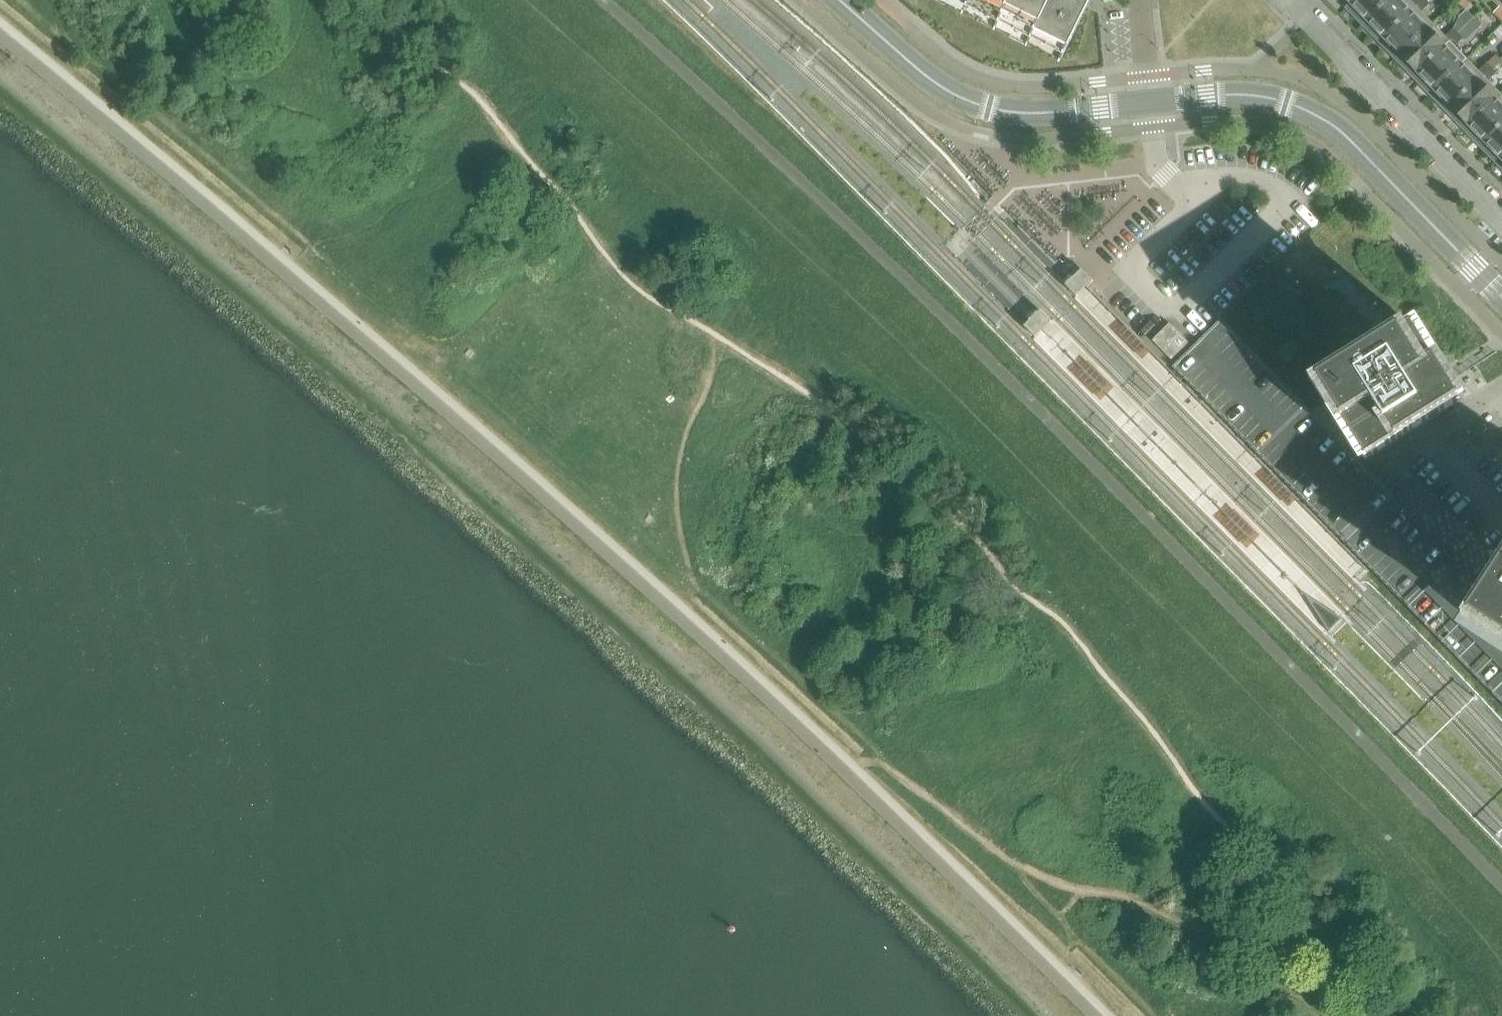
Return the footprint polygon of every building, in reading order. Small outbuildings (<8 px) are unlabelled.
[(1062,58),(1087,8),(1070,0),(945,0),(1062,58)] [(1390,0),(1356,0),(1351,5),(1368,22),(1390,0)] [(1417,7),(1410,0),(1390,0),(1368,22),(1384,39),(1417,7)] [(1430,4),(1426,0),(1425,0),(1418,7),(1422,12),(1430,4)] [(1401,56),(1434,24),(1417,7),(1384,39),(1401,56)] [(1459,18),(1454,29),(1459,34),(1464,29),(1474,19),(1467,11),(1459,18)] [(1418,73),(1450,42),(1434,24),(1401,56),(1418,73)] [(1494,33),(1499,39),(1501,36),(1501,28),(1500,27),(1494,33)] [(1451,41),(1459,34),(1454,29),(1446,36),(1451,41)] [(1464,29),(1459,34),(1463,39),(1466,41),(1471,36),(1464,29)] [(1456,46),(1463,39),(1459,34),(1451,41),(1456,46)] [(1434,91),(1467,59),(1450,42),(1418,73),(1434,91)] [(1451,108),(1484,76),(1467,59),(1434,91),(1451,108)] [(1484,76),(1492,68),(1487,63),(1480,71),(1484,76)] [(1489,81),(1497,73),(1492,68),(1484,76),(1489,81)] [(1468,125),(1501,93),(1484,76),(1451,108),(1468,125)] [(1501,126),(1501,95),(1501,93),(1468,125),(1485,143),(1501,126)] [(1501,159),(1501,126),(1485,143),(1501,160),(1501,159)] [(1089,292),(1095,286),(1079,270),(1073,276),(1089,292)] [(1501,569),(1462,529),(1443,548),(1348,450),(1417,407),(1414,402),(1415,402),(1393,367),(1392,367),(1389,362),(1310,411),(1220,320),(1173,367),(1501,703),(1501,569)] [(1189,343),(1170,323),(1152,340),(1171,360),(1189,343)] [(1027,331),(1034,337),(1040,331),(1033,325),(1027,331)] [(1460,402),(1413,326),(1319,385),(1366,460),(1460,402)]
